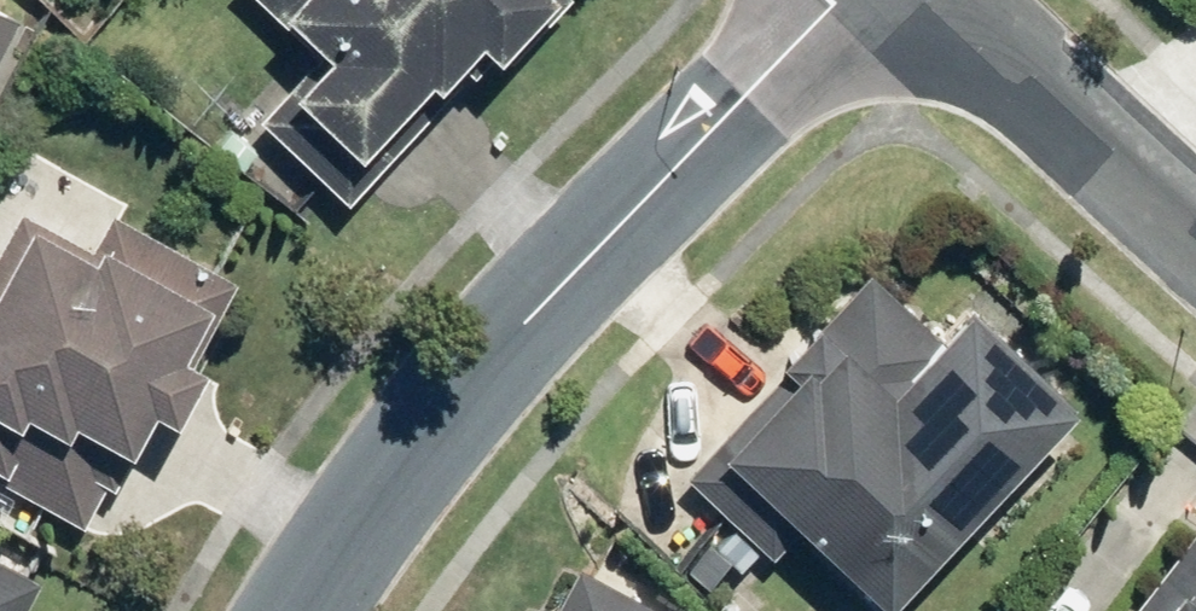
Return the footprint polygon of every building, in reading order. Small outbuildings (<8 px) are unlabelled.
[(26,10),(7,0),(0,0),(0,61),(26,10)] [(328,47),(269,109),(358,194),(508,37),(519,48),(565,0),(279,0),(328,47)] [(30,197),(0,254),(0,451),(18,461),(11,475),(102,523),(171,392),(196,405),(226,349),(201,335),(208,321),(219,326),(249,269),(123,204),(106,237),(30,197)] [(799,351),(689,464),(777,549),(818,506),(899,584),(1044,435),(952,346),(964,334),(880,253),(792,344),(799,351)] [(1125,610),(1195,610),(1195,518),(1125,610)] [(0,546),(0,610),(32,610),(52,572),(0,546)] [(583,554),(557,601),(548,596),(540,610),(691,610),(583,554)]
